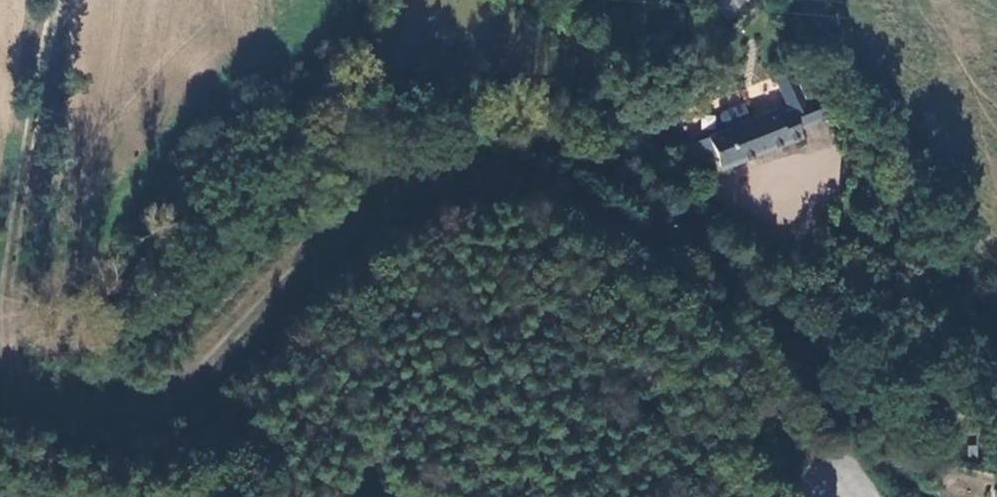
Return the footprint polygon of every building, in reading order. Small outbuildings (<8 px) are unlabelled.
[(752,119),(746,102),(720,111),(726,128),(688,142),(696,163),(714,156),(719,170),(803,139),(800,131),(829,120),(821,98),(808,103),(796,70),(779,75),(793,111),(779,116),(777,110),(752,119)]
